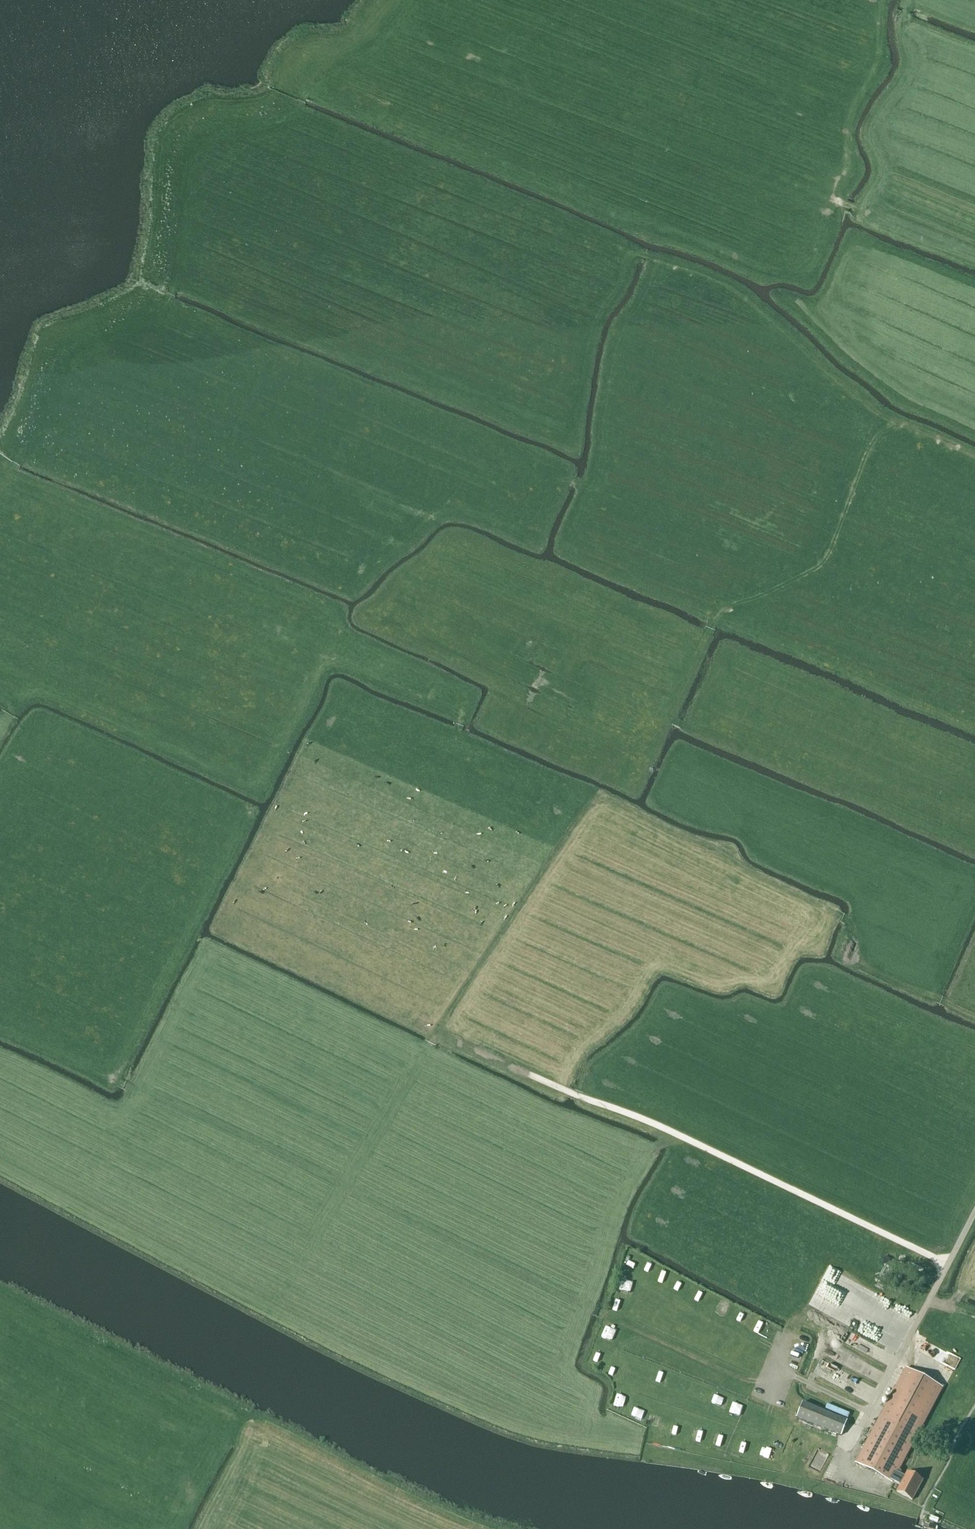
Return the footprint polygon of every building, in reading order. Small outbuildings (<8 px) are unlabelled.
[(626,1258),(631,1260),(635,1253),(630,1250),(626,1258)] [(648,1273),(653,1276),(657,1268),(652,1266),(648,1273)] [(619,1308),(622,1296),(617,1294),(613,1306),(619,1308)] [(601,1336),(606,1337),(610,1326),(605,1325),(601,1336)] [(597,1362),(600,1353),(595,1352),(592,1361),(597,1362)] [(801,1365),(803,1359),(794,1357),(793,1363),(801,1365)] [(933,1357),(930,1362),(939,1367),(942,1361),(933,1357)] [(820,1365),(815,1375),(824,1380),(831,1367),(821,1362),(820,1365)] [(942,1387),(905,1368),(855,1462),(892,1482),(893,1481),(900,1484),(896,1491),(912,1500),(922,1480),(906,1472),(904,1476),(897,1472),(942,1387)] [(848,1395),(857,1397),(858,1388),(850,1386),(848,1395)] [(618,1406),(621,1395),(616,1394),(613,1405),(618,1406)] [(796,1418),(841,1435),(846,1420),(802,1402),(796,1418)] [(702,1443),(705,1435),(701,1433),(697,1441),(702,1443)] [(817,1451),(810,1468),(820,1472),(827,1456),(817,1451)]
